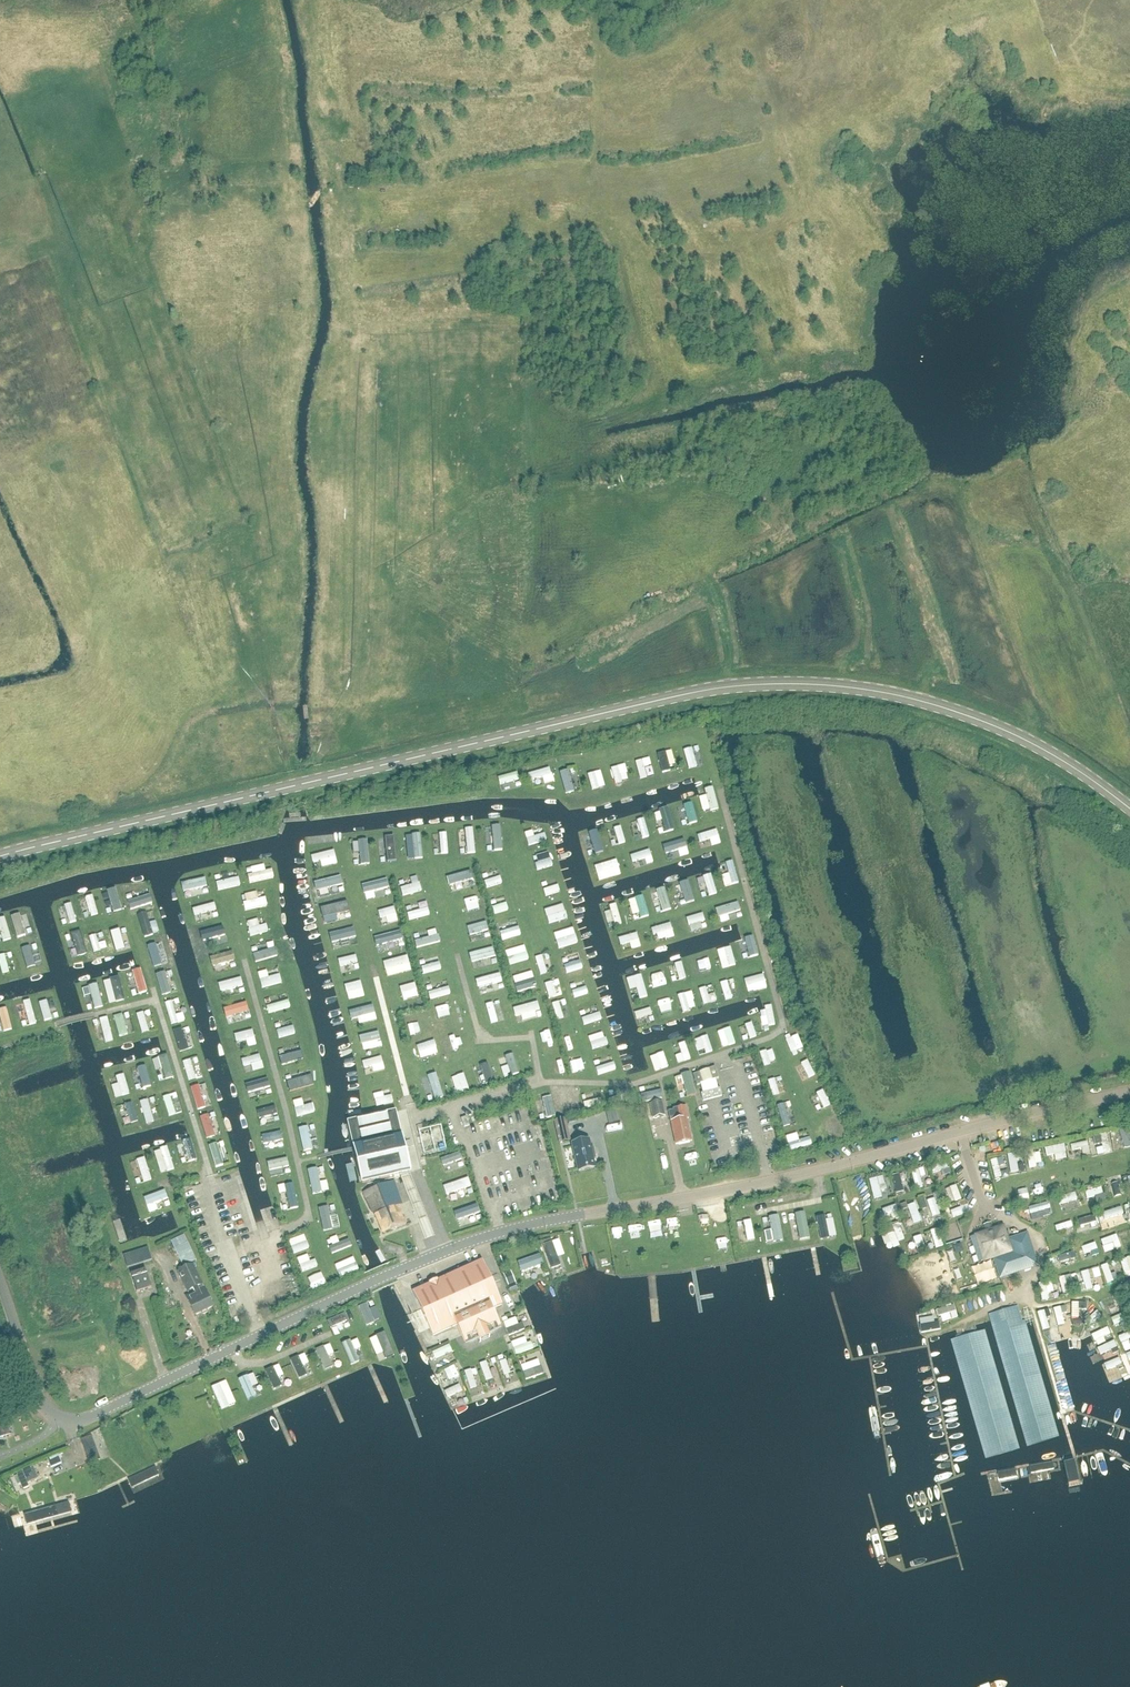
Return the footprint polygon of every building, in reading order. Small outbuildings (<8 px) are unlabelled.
[(692,770),(701,767),(695,748),(686,750),(692,770)] [(668,752),(658,755),(662,770),(673,766),(668,752)] [(640,764),(633,765),(636,781),(643,780),(640,764)] [(622,766),(608,770),(612,786),(619,784),(617,777),(624,775),(622,766)] [(548,771),(525,775),(527,783),(539,780),(540,786),(550,784),(548,771)] [(572,793),(568,771),(557,773),(561,795),(572,793)] [(585,775),(588,792),(601,789),(598,773),(585,775)] [(495,780),(497,787),(516,781),(514,774),(495,780)] [(689,806),(675,809),(679,825),(693,822),(689,806)] [(651,813),(652,819),(659,818),(661,834),(665,834),(662,812),(651,813)] [(639,841),(647,838),(641,820),(633,823),(639,841)] [(612,825),(603,829),(611,849),(620,846),(612,825)] [(695,844),(706,841),(708,848),(717,845),(713,831),(693,837),(695,844)] [(529,832),(521,835),(525,847),(543,841),(541,835),(531,839),(529,832)] [(460,835),(452,837),(457,854),(464,852),(460,835)] [(595,837),(587,839),(591,852),(598,850),(595,837)] [(663,853),(683,849),(682,842),(661,846),(663,853)] [(418,854),(438,850),(436,843),(417,847),(418,854)] [(349,865),(365,864),(364,845),(348,846),(349,856),(349,865)] [(377,858),(390,857),(389,845),(383,846),(383,851),(377,851),(377,858)] [(646,851),(627,857),(630,869),(650,863),(646,851)] [(453,861),(454,867),(470,864),(469,858),(453,861)] [(548,861),(531,866),(534,873),(550,868),(548,861)] [(594,876),(616,869),(613,861),(591,868),(594,876)] [(505,864),(507,875),(519,873),(517,862),(505,864)] [(721,889),(733,886),(727,863),(716,865),(718,875),(717,875),(721,889)] [(311,868),(311,876),(331,874),(330,866),(311,868)] [(442,869),(424,871),(424,878),(442,876),(442,869)] [(249,877),(250,884),(271,882),(270,875),(249,877)] [(462,891),(477,887),(475,879),(460,884),(462,891)] [(699,897),(712,895),(709,879),(695,881),(697,890),(698,890),(699,897)] [(332,880),(312,882),(313,895),(333,893),(332,880)] [(347,899),(349,906),(363,902),(357,880),(343,883),(347,899)] [(218,890),(233,888),(232,882),(217,884),(218,890)] [(180,893),(200,890),(199,883),(179,885),(180,893)] [(367,887),(367,895),(374,894),(375,898),(387,897),(385,885),(367,887)] [(676,906),(690,902),(685,886),(671,890),(676,906)] [(521,893),(527,892),(525,887),(513,890),(518,909),(525,908),(521,893)] [(477,888),(462,892),(463,897),(479,893),(477,888)] [(498,888),(487,891),(490,906),(502,904),(498,888)] [(555,888),(540,890),(541,897),(556,895),(555,888)] [(668,908),(659,890),(652,894),(658,908),(651,911),(653,915),(668,908)] [(404,895),(406,902),(424,898),(422,891),(404,895)] [(113,892),(106,894),(111,912),(118,910),(113,892)] [(429,897),(431,904),(448,900),(447,893),(429,897)] [(254,894),(239,896),(240,904),(241,911),(264,908),(263,900),(255,901),(254,894)] [(88,918),(95,916),(90,897),(83,899),(88,918)] [(126,910),(149,906),(147,897),(125,901),(126,910)] [(639,898),(631,901),(638,919),(646,916),(639,898)] [(468,913),(483,908),(481,901),(466,905),(468,913)] [(192,919),(214,911),(211,904),(189,911),(192,919)] [(721,905),(711,908),(714,919),(724,917),(721,905)] [(57,920),(59,927),(73,924),(69,906),(55,909),(57,920)] [(319,909),(321,917),(337,913),(335,906),(319,909)] [(546,926),(565,920),(560,906),(541,912),(546,926)] [(448,908),(441,910),(443,916),(450,914),(448,908)] [(378,925),(394,922),(392,909),(376,912),(378,925)] [(427,911),(411,916),(413,923),(429,918),(427,911)] [(683,919),(687,933),(703,929),(699,915),(683,919)] [(14,940),(23,939),(18,916),(9,918),(14,940)] [(247,938),(265,933),(264,926),(256,928),(255,921),(243,923),(247,938)] [(488,922),(473,926),(474,933),(490,929),(488,922)] [(668,926),(649,929),(651,943),(670,939),(668,926)] [(551,935),(555,950),(575,945),(570,929),(551,935)] [(121,930),(109,933),(114,954),(126,951),(121,930)] [(201,935),(205,948),(223,943),(219,930),(201,935)] [(335,943),(337,950),(347,947),(342,932),(326,937),(328,945),(335,943)] [(62,937),(67,958),(80,955),(78,945),(80,945),(77,933),(69,935),(62,937)] [(444,944),(461,940),(459,933),(442,937),(444,944)] [(97,934),(85,937),(90,955),(102,952),(97,934)] [(615,939),(617,947),(626,945),(628,951),(637,949),(634,935),(615,939)] [(398,937),(381,941),(385,953),(401,949),(398,937)] [(740,941),(745,957),(752,955),(748,939),(740,941)] [(154,953),(159,951),(157,945),(144,948),(150,968),(157,966),(154,953)] [(34,958),(32,947),(19,950),(24,969),(33,966),(31,959),(34,958)] [(718,970),(731,967),(727,949),(714,952),(718,970)] [(492,958),(498,957),(497,950),(481,952),(483,965),(493,963),(492,958)] [(252,963),(271,958),(269,951),(250,956),(252,963)] [(13,972),(11,962),(10,962),(8,954),(0,956),(0,975),(13,972)] [(424,966),(425,971),(440,967),(437,954),(421,958),(424,966)] [(532,959),(537,977),(546,974),(542,956),(532,959)] [(349,957),(331,962),(333,969),(351,964),(349,957)] [(208,961),(210,972),(232,970),(231,962),(225,963),(225,959),(208,961)] [(694,976),(703,975),(700,959),(692,960),(694,976)] [(450,971),(467,966),(465,960),(448,965),(450,971)] [(561,968),(564,975),(580,970),(577,963),(561,968)] [(673,972),(675,982),(683,980),(678,964),(664,968),(666,974),(673,972)] [(406,965),(391,968),(394,983),(409,980),(406,965)] [(123,975),(126,986),(132,984),(135,996),(145,993),(138,970),(123,975)] [(503,970),(484,974),(486,982),(504,978),(503,970)] [(651,972),(654,988),(661,986),(658,970),(651,972)] [(258,988),(276,985),(274,978),(266,979),(264,972),(256,974),(258,988)] [(154,976),(158,997),(168,994),(164,978),(169,977),(168,973),(154,976)] [(427,985),(445,982),(444,974),(425,977),(427,985)] [(740,981),(742,988),(747,986),(749,993),(763,990),(760,976),(740,981)] [(629,979),(635,1001),(644,998),(638,977),(629,979)] [(234,993),(234,989),(240,988),(238,980),(215,985),(218,997),(234,993)] [(554,981),(542,986),(547,999),(559,995),(554,981)] [(108,982),(100,984),(106,1006),(113,1004),(108,982)] [(341,987),(343,995),(360,990),(357,982),(341,987)] [(725,983),(717,984),(720,1004),(728,1002),(725,983)] [(395,989),(398,1002),(412,999),(409,986),(395,989)] [(90,1006),(84,1007),(85,1013),(98,1009),(91,987),(85,989),(90,1006)] [(537,988),(525,992),(529,1004),(541,1000),(537,988)] [(700,1007),(708,1004),(702,989),(694,992),(700,1007)] [(389,993),(373,996),(374,1008),(391,1005),(389,993)] [(683,1000),(689,998),(687,993),(673,997),(680,1016),(687,1013),(683,1000)] [(573,1000),(575,1005),(589,1000),(588,995),(573,1000)] [(503,1008),(513,1006),(511,998),(501,1000),(503,1008)] [(662,1006),(668,1004),(666,999),(653,1003),(659,1020),(666,1018),(662,1006)] [(28,1002),(21,1003),(26,1027),(33,1025),(28,1002)] [(44,1002),(35,1005),(42,1023),(51,1020),(44,1002)] [(264,1015),(287,1009),(285,1002),(262,1008),(264,1015)] [(550,1004),(554,1022),(561,1020),(558,1008),(563,1007),(562,1002),(550,1004)] [(170,1004),(163,1006),(168,1025),(176,1023),(170,1004)] [(416,1004),(400,1009),(404,1022),(420,1018),(416,1004)] [(228,1019),(244,1014),(241,1007),(226,1012),(228,1019)] [(1,1033),(10,1031),(4,1009),(0,1010),(0,1030),(1,1033)] [(350,1027),(368,1023),(365,1009),(346,1014),(350,1027)] [(435,1013),(438,1024),(454,1020),(451,1009),(435,1013)] [(549,1034),(543,1010),(535,1012),(541,1036),(549,1034)] [(146,1012),(133,1015),(139,1035),(147,1033),(143,1019),(148,1018),(146,1012)] [(509,1028),(517,1026),(514,1014),(506,1016),(509,1028)] [(580,1027),(599,1021),(596,1014),(578,1020),(580,1027)] [(109,1019),(117,1039),(126,1035),(118,1016),(109,1019)] [(104,1019),(89,1022),(94,1042),(101,1040),(102,1045),(110,1043),(104,1019)] [(484,1024),(489,1039),(502,1036),(498,1020),(484,1024)] [(290,1027),(282,1030),(280,1023),(271,1026),(275,1040),(292,1035),(290,1027)] [(407,1027),(411,1039),(422,1036),(419,1024),(407,1027)] [(748,1024),(741,1027),(745,1040),(752,1038),(748,1024)] [(478,1028),(465,1032),(470,1048),(478,1045),(474,1034),(480,1033),(478,1028)] [(172,1033),(178,1052),(191,1049),(185,1029),(172,1033)] [(715,1041),(717,1049),(731,1045),(727,1029),(719,1031),(721,1040),(715,1041)] [(244,1049),(253,1047),(250,1032),(231,1036),(233,1044),(243,1042),(244,1049)] [(453,1041),(455,1040),(454,1034),(444,1036),(448,1054),(456,1052),(453,1041)] [(373,1035),(356,1037),(357,1045),(364,1044),(365,1049),(375,1048),(373,1035)] [(560,1037),(562,1051),(575,1050),(573,1036),(560,1037)] [(696,1057),(708,1053),(704,1038),(695,1040),(696,1041),(690,1043),(691,1049),(694,1048),(696,1057)] [(587,1045),(589,1051),(605,1046),(603,1040),(587,1045)] [(417,1060),(435,1055),(431,1043),(413,1048),(417,1060)] [(538,1055),(556,1050),(555,1044),(536,1048),(538,1055)] [(682,1044),(675,1046),(678,1056),(671,1058),(674,1065),(687,1061),(682,1044)] [(391,1063),(396,1061),(398,1067),(411,1063),(407,1050),(389,1056),(391,1063)] [(760,1067),(771,1063),(766,1052),(756,1056),(760,1067)] [(297,1054),(277,1060),(279,1067),(300,1061),(297,1054)] [(238,1061),(241,1073),(249,1071),(249,1073),(260,1071),(257,1056),(238,1061)] [(368,1070),(369,1073),(381,1071),(378,1058),(358,1062),(360,1072),(368,1070)] [(193,1059),(179,1063),(185,1083),(193,1080),(190,1070),(196,1069),(193,1059)] [(518,1079),(528,1073),(520,1063),(511,1069),(518,1079)] [(546,1067),(548,1077),(562,1074),(560,1064),(546,1067)] [(596,1069),(599,1077),(615,1073),(612,1064),(596,1069)] [(139,1090),(148,1088),(141,1065),(133,1068),(139,1090)] [(418,1069),(419,1076),(431,1075),(432,1080),(439,1079),(436,1066),(418,1069)] [(281,1077),(285,1092),(307,1086),(303,1071),(281,1077)] [(488,1083),(500,1080),(497,1071),(485,1074),(488,1083)] [(690,1074),(691,1084),(708,1082),(706,1072),(690,1074)] [(686,1096),(691,1094),(685,1074),(671,1078),(672,1082),(679,1080),(681,1085),(674,1087),(678,1101),(686,1098),(686,1096)] [(114,1086),(108,1087),(110,1099),(125,1096),(121,1076),(112,1078),(114,1086)] [(769,1099),(781,1095),(776,1079),(764,1082),(769,1099)] [(438,1104),(445,1102),(441,1086),(428,1090),(429,1098),(436,1096),(438,1104)] [(194,1112),(203,1109),(196,1087),(187,1090),(194,1112)] [(266,1087),(243,1089),(244,1098),(267,1095),(266,1087)] [(716,1088),(697,1092),(699,1101),(718,1097),(716,1088)] [(366,1092),(367,1104),(384,1102),(384,1095),(375,1096),(375,1091),(366,1092)] [(809,1106),(810,1106),(813,1113),(826,1108),(820,1092),(806,1098),(809,1106)] [(403,1095),(404,1103),(412,1102),(413,1110),(419,1109),(416,1093),(403,1095)] [(560,1110),(573,1108),(570,1093),(558,1095),(560,1110)] [(160,1098),(163,1118),(171,1117),(168,1097),(160,1098)] [(146,1106),(152,1105),(151,1099),(137,1102),(142,1125),(150,1124),(146,1106)] [(547,1100),(539,1102),(544,1121),(551,1119),(547,1100)] [(598,1101),(580,1105),(582,1111),(599,1107),(598,1101)] [(649,1105),(652,1120),(665,1117),(662,1102),(649,1105)] [(535,1112),(541,1111),(538,1103),(532,1104),(535,1112)] [(129,1104),(114,1108),(118,1119),(120,1127),(134,1123),(129,1104)] [(785,1104),(773,1107),(777,1127),(790,1124),(785,1104)] [(312,1106),(293,1108),(294,1115),(312,1112),(312,1106)] [(668,1113),(670,1122),(672,1132),(674,1131),(677,1144),(675,1144),(675,1145),(689,1142),(687,1133),(689,1132),(686,1120),(689,1119),(685,1107),(672,1110),(673,1112),(668,1113)] [(255,1124),(271,1120),(269,1112),(253,1116),(255,1124)] [(362,1119),(347,1123),(362,1184),(409,1172),(395,1112),(362,1119)] [(207,1116),(197,1117),(201,1140),(211,1139),(207,1116)] [(824,1120),(833,1137),(840,1134),(831,1116),(824,1120)] [(469,1126),(466,1117),(461,1119),(464,1128),(469,1126)] [(554,1122),(559,1144),(570,1142),(566,1119),(554,1122)] [(304,1129),(296,1131),(300,1149),(308,1147),(304,1129)] [(1121,1129),(1109,1131),(1112,1147),(1124,1145),(1121,1129)] [(1098,1155),(1106,1153),(1102,1134),(1094,1136),(1098,1155)] [(257,1139),(258,1146),(278,1142),(277,1135),(257,1139)] [(808,1147),(807,1139),(795,1142),(793,1135),(781,1138),(785,1152),(808,1147)] [(572,1145),(578,1171),(594,1168),(592,1160),(596,1159),(593,1148),(589,1149),(588,1141),(572,1145)] [(1087,1141),(1064,1146),(1066,1159),(1098,1152),(1096,1144),(1088,1146),(1087,1141)] [(176,1160),(178,1165),(189,1162),(183,1142),(178,1143),(182,1158),(176,1160)] [(211,1170),(217,1168),(211,1146),(204,1148),(211,1170)] [(1045,1149),(1046,1161),(1059,1159),(1057,1147),(1045,1149)] [(444,1148),(428,1153),(430,1161),(446,1155),(444,1148)] [(164,1149),(150,1153),(157,1175),(170,1171),(164,1149)] [(1032,1168),(1030,1159),(1036,1158),(1034,1149),(1020,1152),(1025,1170),(1032,1168)] [(1012,1164),(1017,1163),(1014,1153),(1001,1156),(1005,1173),(1013,1171),(1012,1164)] [(133,1161),(139,1184),(147,1181),(141,1159),(133,1161)] [(998,1178),(996,1172),(1001,1171),(998,1159),(982,1162),(987,1181),(998,1178)] [(929,1169),(933,1179),(946,1173),(942,1164),(929,1169)] [(427,1166),(417,1170),(426,1191),(435,1187),(427,1166)] [(454,1168),(438,1173),(443,1187),(459,1181),(454,1168)] [(285,1171),(267,1176),(269,1183),(287,1177),(285,1171)] [(910,1188),(921,1188),(920,1171),(909,1171),(910,1188)] [(304,1186),(322,1181),(320,1174),(302,1179),(304,1186)] [(1118,1178),(1119,1195),(1129,1195),(1129,1177),(1118,1178)] [(865,1181),(869,1201),(884,1198),(880,1178),(865,1181)] [(394,1183),(363,1193),(365,1198),(367,1200),(375,1216),(383,1234),(406,1225),(398,1206),(401,1205),(394,1183)] [(1102,1186),(1104,1194),(1117,1190),(1115,1183),(1102,1186)] [(459,1197),(460,1202),(468,1199),(463,1187),(445,1194),(448,1201),(459,1197)] [(946,1202),(957,1198),(953,1187),(942,1191),(946,1202)] [(286,1207),(294,1206),(290,1188),(282,1190),(286,1207)] [(1096,1188),(1076,1194),(1079,1203),(1099,1197),(1096,1188)] [(1052,1199),(1054,1206),(1073,1201),(1071,1193),(1052,1199)] [(308,1202),(311,1209),(329,1204),(326,1197),(308,1202)] [(922,1202),(927,1219),(936,1215),(931,1199),(922,1202)] [(1040,1203),(1023,1208),(1025,1214),(1042,1210),(1040,1203)] [(1127,1214),(1129,1222),(1129,1204),(1117,1208),(1120,1216),(1127,1214)] [(963,1206),(946,1213),(949,1220),(966,1213),(963,1206)] [(893,1207),(877,1210),(879,1221),(895,1218),(893,1207)] [(911,1208),(901,1213),(907,1225),(917,1220),(911,1208)] [(471,1210),(457,1213),(460,1226),(474,1222),(471,1210)] [(1092,1215),(1094,1228),(1115,1224),(1114,1217),(1111,1217),(1110,1211),(1092,1215)] [(321,1232),(338,1225),(335,1218),(318,1225),(321,1232)] [(956,1223),(945,1226),(949,1244),(960,1242),(956,1223)] [(1007,1242),(1003,1227),(993,1230),(990,1223),(982,1226),(984,1233),(970,1238),(978,1263),(994,1258),(1000,1278),(1036,1266),(1026,1235),(1007,1242)] [(1067,1223),(1050,1227),(1051,1233),(1069,1229),(1067,1223)] [(638,1226),(640,1239),(646,1238),(645,1225),(638,1226)] [(933,1230),(927,1232),(932,1250),(939,1248),(933,1230)] [(727,1249),(741,1248),(739,1235),(725,1237),(727,1249)] [(1124,1235),(1115,1239),(1118,1247),(1127,1244),(1124,1235)] [(915,1255),(922,1253),(916,1236),(909,1239),(915,1255)] [(1109,1249),(1115,1249),(1114,1237),(1097,1240),(1098,1248),(1108,1247),(1109,1249)] [(285,1241),(290,1255),(308,1249),(306,1242),(296,1245),(294,1238),(285,1241)] [(553,1241),(543,1244),(551,1270),(561,1267),(553,1241)] [(174,1249),(183,1267),(195,1261),(186,1243),(174,1249)] [(330,1253),(343,1249),(341,1243),(328,1247),(330,1253)] [(1077,1261),(1088,1258),(1087,1253),(1093,1251),(1091,1244),(1073,1249),(1077,1261)] [(147,1248),(123,1256),(127,1269),(151,1261),(147,1248)] [(1070,1252),(1054,1257),(1057,1265),(1072,1261),(1070,1252)] [(297,1274),(315,1268),(312,1261),(305,1263),(303,1256),(293,1260),(297,1274)] [(543,1268),(539,1256),(517,1263),(521,1275),(543,1268)] [(1119,1275),(1129,1271),(1129,1265),(1127,1257),(1114,1262),(1119,1275)] [(492,1309),(501,1305),(481,1261),(413,1292),(433,1336),(456,1326),(463,1339),(467,1337),(469,1341),(477,1338),(479,1342),(489,1338),(487,1333),(495,1329),(493,1325),(498,1323),(492,1309)] [(202,1286),(202,1285),(192,1265),(177,1272),(187,1293),(187,1292),(189,1297),(186,1298),(195,1317),(213,1308),(204,1290),(202,1286)] [(349,1265),(333,1272),(336,1278),(352,1271),(349,1265)] [(1082,1292),(1089,1290),(1086,1279),(1098,1275),(1101,1284),(1108,1281),(1103,1265),(1075,1275),(1082,1292)] [(954,1269),(949,1271),(953,1282),(958,1279),(954,1269)] [(136,1293),(151,1288),(145,1270),(130,1275),(136,1293)] [(507,1286),(514,1283),(510,1272),(503,1275),(507,1286)] [(1058,1295),(1064,1295),(1063,1284),(1072,1283),(1071,1277),(1056,1278),(1058,1295)] [(323,1279),(306,1284),(308,1291),(326,1285),(323,1279)] [(1052,1281),(1034,1285),(1038,1302),(1047,1301),(1046,1298),(1055,1296),(1052,1281)] [(1100,1290),(1090,1294),(1097,1313),(1112,1307),(1110,1301),(1105,1303),(1100,1290)] [(172,1319),(174,1319),(166,1293),(157,1296),(165,1321),(167,1321),(168,1321),(172,1320),(172,1319)] [(365,1303),(351,1310),(356,1319),(369,1312),(365,1303)] [(1067,1304),(1067,1320),(1077,1320),(1077,1304),(1067,1304)] [(935,1323),(954,1317),(951,1307),(932,1313),(935,1323)] [(1017,1307),(990,1314),(991,1317),(992,1320),(992,1321),(1028,1446),(1058,1437),(1027,1332),(1024,1322),(1024,1321),(1021,1322),(1017,1307)] [(1057,1308),(1049,1310),(1054,1328),(1062,1326),(1057,1308)] [(1045,1312),(1036,1313),(1039,1332),(1048,1331),(1045,1312)] [(1087,1332),(1100,1321),(1092,1313),(1080,1324),(1087,1332)] [(341,1315),(325,1322),(328,1328),(344,1322),(341,1315)] [(930,1317),(918,1319),(919,1326),(931,1324),(930,1317)] [(1109,1330),(1121,1324),(1118,1318),(1106,1324),(1109,1330)] [(500,1324),(503,1331),(516,1326),(513,1319),(500,1324)] [(529,1330),(521,1331),(521,1339),(529,1338),(529,1330)] [(986,1460),(1017,1450),(984,1331),(968,1336),(952,1341),(958,1361),(986,1460)] [(1128,1351),(1124,1341),(1129,1339),(1129,1332),(1114,1338),(1120,1354),(1128,1351)] [(366,1339),(373,1358),(385,1354),(378,1335),(366,1339)] [(355,1340),(347,1343),(351,1352),(358,1349),(355,1340)] [(531,1353),(530,1344),(524,1345),(523,1340),(510,1342),(511,1355),(531,1353)] [(346,1366),(351,1365),(345,1343),(340,1345),(346,1366)] [(327,1345),(312,1353),(321,1371),(330,1367),(325,1358),(331,1355),(327,1345)] [(429,1354),(432,1361),(450,1353),(447,1346),(429,1354)] [(1122,1362),(1129,1361),(1129,1353),(1121,1353),(1122,1362)] [(297,1379),(310,1373),(302,1355),(289,1361),(297,1379)] [(488,1365),(501,1361),(499,1357),(487,1360),(488,1365)] [(503,1361),(496,1364),(501,1377),(508,1375),(503,1361)] [(520,1374),(538,1368),(536,1361),(518,1367),(520,1374)] [(477,1365),(482,1383),(489,1381),(485,1363),(477,1365)] [(276,1366),(264,1372),(272,1390),(279,1387),(276,1380),(281,1377),(276,1366)] [(470,1370),(459,1374),(465,1392),(476,1388),(470,1370)] [(540,1371),(523,1375),(524,1380),(541,1376),(540,1371)] [(250,1389),(256,1387),(251,1377),(239,1382),(246,1400),(253,1397),(250,1389)] [(227,1409),(222,1396),(227,1394),(223,1383),(209,1388),(218,1412),(227,1409)] [(468,1394),(472,1401),(482,1395),(478,1389),(468,1394)] [(57,1455),(47,1460),(51,1468),(61,1464),(57,1455)] [(1073,1461),(1063,1463),(1063,1466),(1067,1484),(1078,1482),(1073,1461)] [(1019,1469),(986,1475),(991,1497),(1004,1494),(1002,1483),(1021,1479),(1019,1469)] [(21,1517),(24,1529),(74,1516),(70,1504),(21,1517)]
